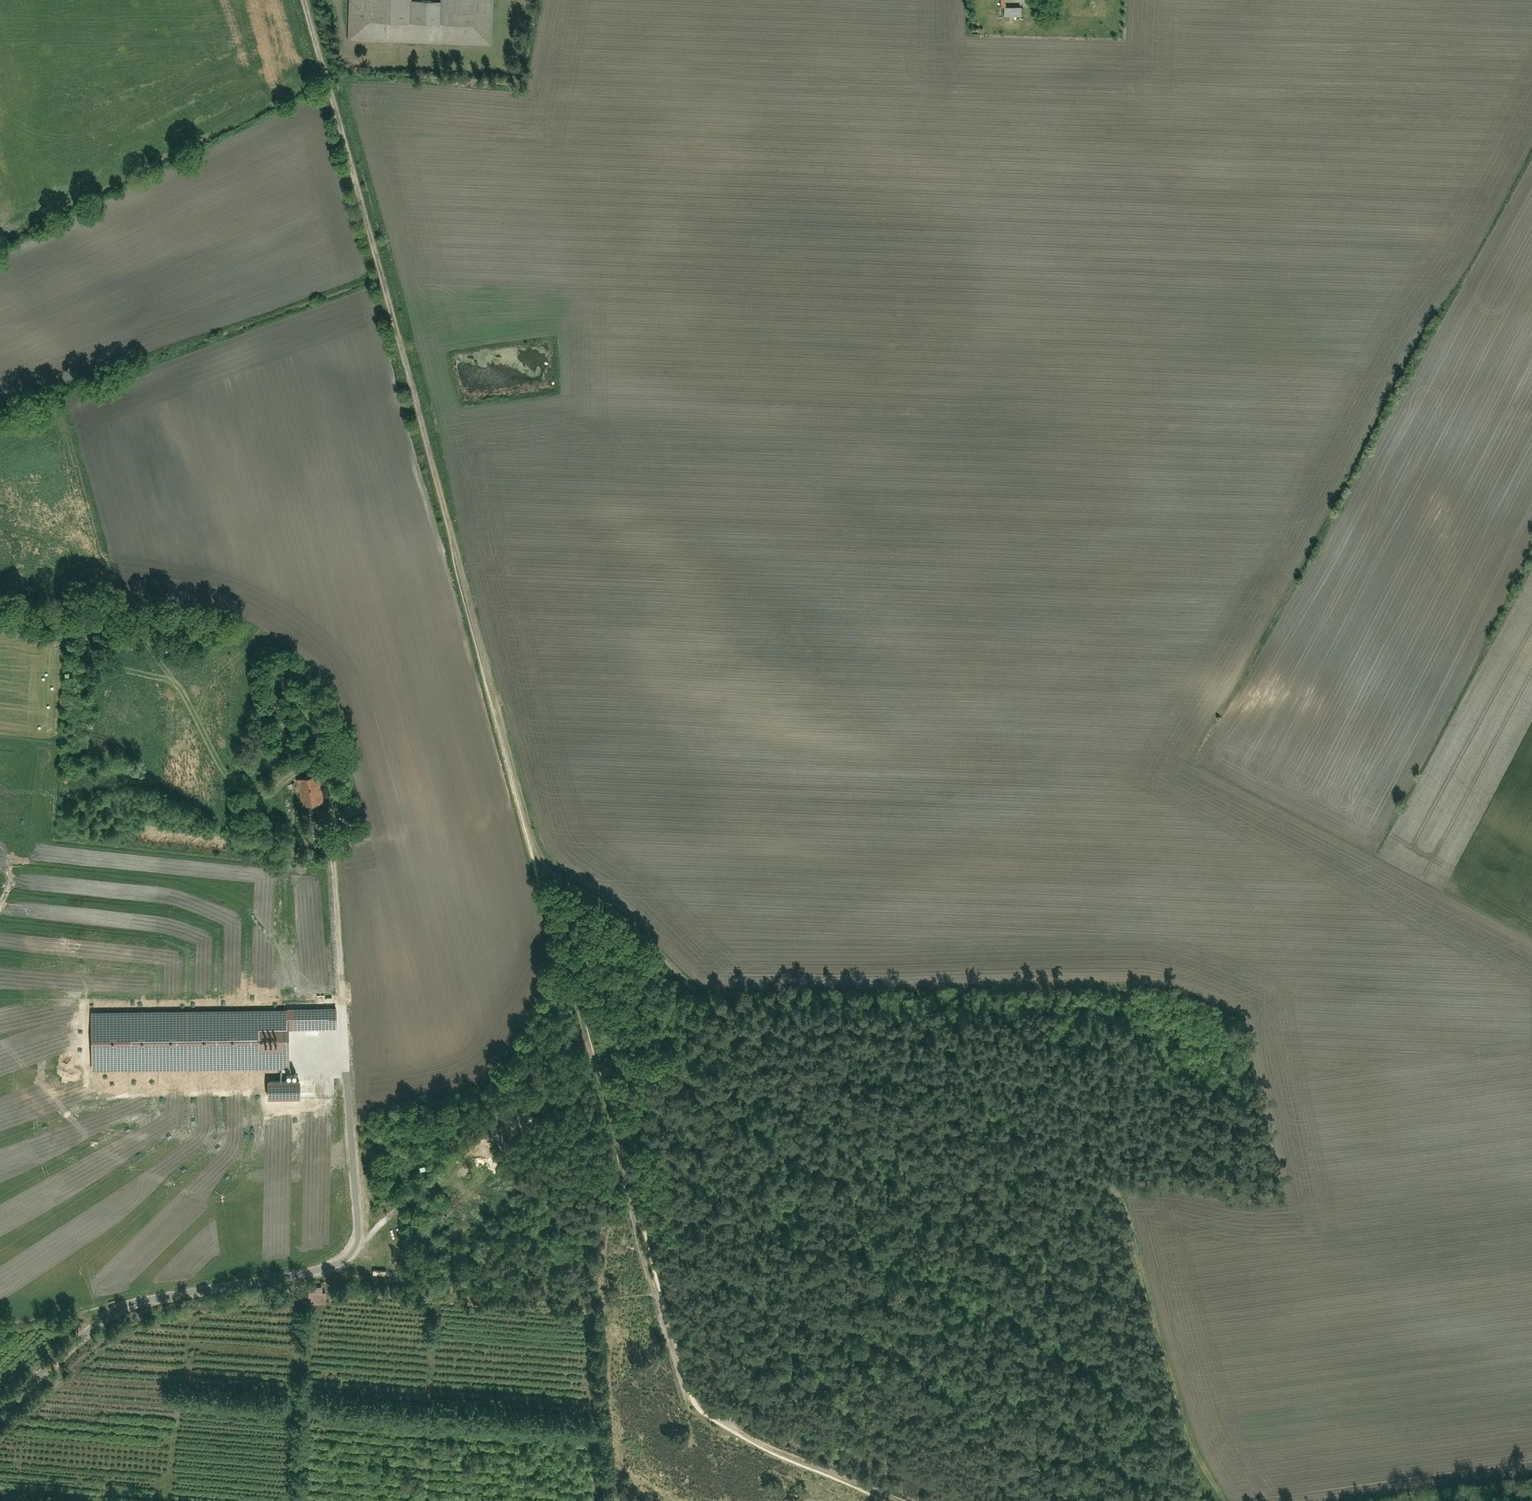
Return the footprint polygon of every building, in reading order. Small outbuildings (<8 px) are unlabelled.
[(490,46),(491,0),(440,0),(440,2),(411,1),(411,0),(345,0),(344,42),(490,46)] [(1017,9),(999,8),(999,19),(1017,19),(1017,9)] [(1056,14),(1056,22),(1067,22),(1067,15),(1056,14)] [(318,774),(292,781),(302,819),(328,812),(318,774)]
